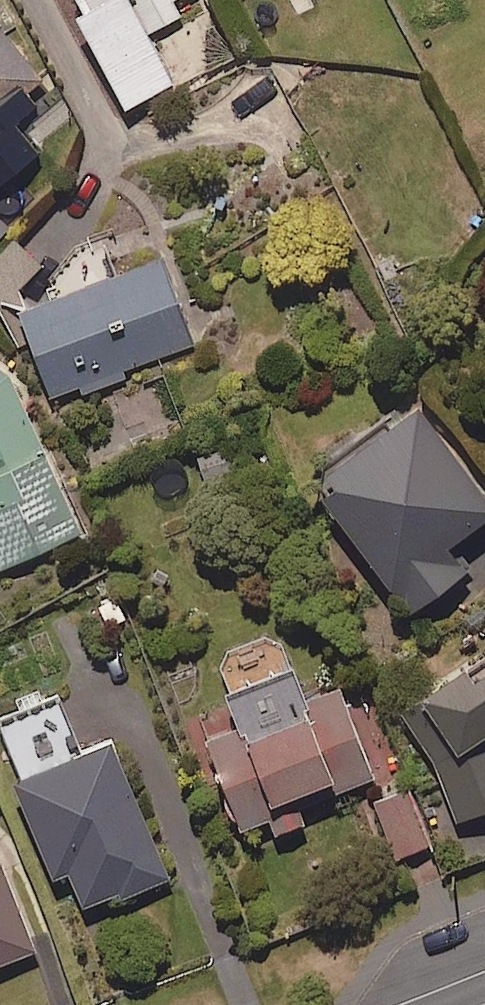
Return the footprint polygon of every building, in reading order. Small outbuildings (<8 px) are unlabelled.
[(50,82),(12,30),(20,24),(2,0),(0,0),(0,119),(50,82)] [(88,7),(78,12),(127,107),(173,83),(147,32),(180,16),(172,0),(85,0),(88,7)] [(0,218),(0,239),(10,232),(0,218)] [(12,237),(0,249),(0,300),(7,307),(45,270),(12,237)] [(125,369),(194,344),(159,245),(110,262),(114,276),(21,308),(55,406),(129,380),(125,369)] [(84,534),(59,479),(24,394),(0,365),(0,571),(84,534)] [(326,470),(334,481),(322,489),(411,612),(435,595),(445,609),(479,585),(450,544),(484,519),(484,491),(421,402),(326,470)] [(237,442),(197,457),(206,481),(246,466),(237,442)] [(207,738),(248,844),(270,835),(272,840),(307,826),(299,807),(378,777),(343,685),(310,698),(283,629),(215,655),(242,724),(207,738)] [(398,708),(468,822),(484,811),(484,655),(398,708)] [(73,757),(54,711),(4,731),(23,778),(16,781),(54,877),(69,871),(86,912),(169,878),(113,740),(73,757)] [(431,845),(411,789),(376,802),(395,857),(431,845)] [(2,857),(0,857),(0,964),(37,950),(2,857)]
